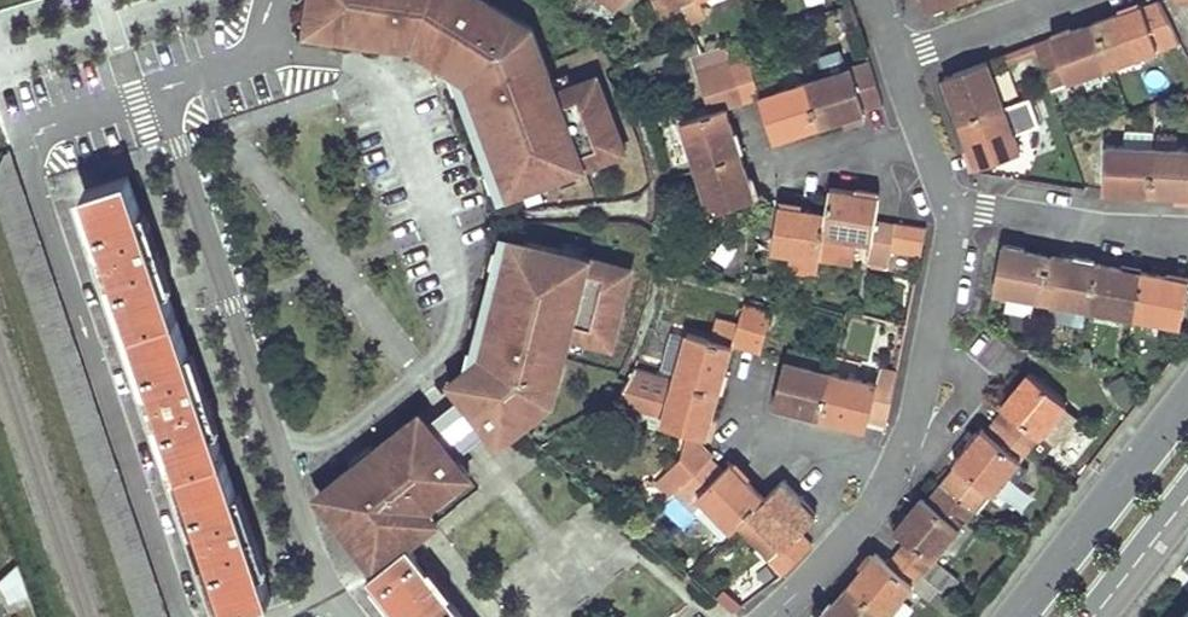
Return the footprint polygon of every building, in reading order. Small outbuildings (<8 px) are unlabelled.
[(309,24),(331,27),(330,36),(386,43),(387,35),(405,37),(404,46),(414,47),(436,61),(440,54),(450,60),(446,67),(467,81),(469,84),(480,113),(484,111),(494,139),(490,140),(506,183),(508,187),(515,184),(519,192),(605,160),(602,152),(623,144),(601,85),(580,92),(577,85),(557,92),(533,27),(522,20),(517,27),(500,16),(497,20),(484,12),(491,1),(490,0),(312,0),(309,24)] [(595,9),(602,0),(584,0),(595,9)] [(619,7),(625,12),(634,0),(624,0),(619,7)] [(661,15),(680,6),(678,0),(654,0),(661,15)] [(945,5),(943,0),(929,0),(925,2),(928,11),(945,5)] [(491,1),(484,12),(497,20),(500,16),(517,27),(522,20),(491,1)] [(1096,23),(1112,67),(1179,42),(1159,3),(1142,9),(1144,15),(1126,22),(1122,14),(1096,23)] [(1126,12),(1122,14),(1126,22),(1144,15),(1142,9),(1141,6),(1126,12)] [(1071,32),(1072,37),(1074,42),(1054,49),(1056,54),(1040,60),(1050,89),(1060,115),(1076,109),(1066,84),(1112,67),(1096,23),(1071,32)] [(331,27),(309,24),(308,32),(330,36),(331,27)] [(1072,37),(1071,32),(1051,40),(1054,49),(1074,42),(1072,37)] [(405,37),(387,35),(386,43),(404,46),(405,37)] [(759,97),(761,96),(749,61),(741,39),(724,45),(729,62),(731,67),(743,103),(759,97)] [(1054,49),(1051,40),(1034,46),(1040,60),(1056,54),(1054,49)] [(1004,63),(1022,57),(1020,51),(1002,58),(1004,63)] [(440,54),(436,61),(446,67),(450,60),(440,54)] [(868,61),(804,82),(819,128),(850,118),(866,113),(865,111),(883,105),(868,61)] [(695,168),(730,157),(724,139),(734,136),(734,134),(725,107),(731,107),(743,103),(731,67),(729,62),(697,72),(710,112),(680,122),(695,168)] [(960,123),(1004,107),(988,63),(953,75),(960,93),(951,96),(955,109),(960,123)] [(951,96),(960,93),(953,75),(944,79),(951,96)] [(598,77),(577,85),(580,92),(601,85),(598,77)] [(804,82),(761,96),(759,97),(770,131),(788,125),(791,136),(801,134),(819,128),(804,82)] [(469,84),(459,88),(495,187),(506,183),(490,140),(494,139),(484,111),(480,113),(469,84)] [(970,151),(975,149),(981,147),(987,165),(1021,153),(1004,107),(960,123),(970,151)] [(791,136),(788,125),(770,131),(774,142),(791,136)] [(1123,133),(1123,147),(1153,148),(1153,134),(1123,133)] [(740,154),(734,136),(724,139),(730,157),(740,154)] [(1175,136),(1157,136),(1157,149),(1175,149),(1175,136)] [(623,144),(602,152),(605,160),(626,151),(623,144)] [(1127,193),(1150,195),(1153,148),(1123,147),(1105,146),(1103,183),(1113,184),(1123,184),(1123,193),(1127,193)] [(977,168),(987,165),(981,147),(975,149),(970,151),(977,168)] [(1175,149),(1157,149),(1153,148),(1150,195),(1177,196),(1178,186),(1187,187),(1187,150),(1175,149)] [(160,611),(166,604),(152,588),(157,584),(143,566),(149,559),(136,544),(140,538),(128,521),(133,515),(120,499),(126,493),(112,475),(117,469),(106,454),(111,447),(98,430),(103,424),(90,408),(96,400),(82,383),(87,378),(74,362),(80,354),(66,338),(73,332),(59,316),(64,311),(52,295),(57,289),(43,271),(50,265),(37,248),(42,243),(28,225),(34,219),(21,203),(26,196),(14,181),(18,174),(6,153),(0,164),(0,208),(137,616),(164,616),(160,611)] [(740,154),(730,157),(695,168),(710,213),(744,203),(738,185),(749,181),(748,177),(745,168),(740,154)] [(150,384),(146,386),(143,387),(159,435),(166,432),(198,525),(190,528),(206,575),(214,573),(226,612),(268,598),(126,176),(84,190),(102,245),(96,247),(112,295),(119,293),(150,384)] [(749,181),(738,185),(744,203),(755,200),(749,181)] [(1102,192),(1123,193),(1123,184),(1113,184),(1103,183),(1102,192)] [(1177,196),(1187,196),(1187,187),(1178,186),(1177,196)] [(831,189),(827,213),(820,260),(854,266),(857,240),(869,242),(868,261),(888,265),(891,247),(922,252),(927,229),(916,228),(895,224),(876,222),(878,208),(868,206),(858,204),(860,194),(852,193),(831,189)] [(860,194),(858,204),(868,206),(878,208),(880,197),(860,194)] [(778,206),(776,216),(796,219),(798,209),(793,208),(778,206)] [(827,213),(798,209),(796,219),(776,216),(770,251),(791,255),(789,271),(817,277),(820,260),(827,213)] [(484,355),(451,380),(500,443),(516,431),(508,421),(520,411),(523,415),(539,402),(544,409),(554,402),(571,334),(591,339),(594,330),(615,336),(631,275),(609,269),(611,261),(522,238),(520,247),(511,245),(510,249),(499,293),(503,294),(496,323),(492,322),(484,351),(484,355)] [(499,246),(473,348),(484,351),(492,322),(496,323),(503,294),(499,293),(510,249),(499,246)] [(1000,257),(1020,260),(1022,250),(1002,247),(1000,257)] [(1041,301),(1050,256),(1030,252),(1022,250),(1020,260),(1000,257),(993,292),(1007,295),(1039,301),(1041,301)] [(1074,260),(1050,256),(1041,301),(1088,310),(1095,274),(1074,270),(1076,260),(1074,260)] [(1097,264),(1076,260),(1074,270),(1095,274),(1097,264)] [(633,266),(611,261),(609,269),(631,275),(633,266)] [(1097,264),(1095,274),(1088,310),(1135,319),(1142,282),(1122,279),(1123,274),(1123,269),(1120,268),(1097,264)] [(1143,273),(1123,269),(1123,274),(1122,279),(1142,282),(1143,273)] [(1143,273),(1142,282),(1135,319),(1180,328),(1187,291),(1168,288),(1169,277),(1163,276),(1143,273)] [(1169,277),(1168,288),(1187,291),(1187,284),(1187,281),(1169,277)] [(1039,301),(1007,295),(1004,312),(1036,319),(1039,301)] [(674,379),(708,389),(712,372),(724,375),(726,369),(733,340),(760,347),(770,312),(744,305),(738,325),(718,320),(712,341),(686,334),(686,336),(675,374),(674,379)] [(615,336),(594,330),(591,339),(613,344),(615,336)] [(675,374),(686,336),(672,332),(662,370),(675,374)] [(794,401),(793,406),(792,411),(793,412),(819,418),(830,373),(784,361),(776,397),(794,401)] [(830,373),(819,418),(846,425),(849,415),(868,420),(887,424),(897,374),(880,369),(877,384),(830,373)] [(720,392),(724,375),(712,372),(708,389),(720,392)] [(1007,412),(997,423),(1030,449),(1067,406),(1049,390),(1031,375),(1002,408),(1007,412)] [(1126,412),(1139,401),(1119,377),(1106,388),(1126,412)] [(701,415),(707,417),(712,419),(714,414),(720,392),(708,389),(674,379),(661,425),(696,435),(701,415)] [(793,406),(794,401),(776,397),(773,407),(792,411),(793,406)] [(520,411),(508,421),(516,431),(544,409),(539,402),(523,415),(520,411)] [(375,571),(405,547),(422,534),(412,521),(437,501),(431,495),(449,480),(455,487),(469,475),(419,413),(373,450),(378,456),(359,471),(354,465),(331,483),(343,499),(330,509),(328,512),(350,539),(355,536),(366,550),(362,554),(375,571)] [(707,438),(712,419),(707,417),(701,415),(696,435),(707,438)] [(865,430),(868,420),(849,415),(846,425),(852,427),(865,430)] [(958,467),(943,484),(977,511),(1030,449),(997,423),(987,435),(982,431),(955,464),(958,467)] [(681,488),(710,459),(703,452),(694,443),(688,441),(685,455),(663,477),(677,492),(681,488)] [(373,450),(354,465),(359,471),(378,456),(373,450)] [(738,526),(750,515),(765,499),(752,485),(745,478),(737,485),(723,471),(710,459),(681,488),(693,500),(698,496),(732,533),(738,526)] [(723,471),(737,485),(745,478),(732,464),(723,471)] [(431,495),(437,501),(455,487),(449,480),(431,495)] [(812,547),(806,541),(799,534),(809,524),(796,510),(802,503),(782,482),(765,499),(750,515),(782,548),(771,558),(749,579),(762,591),(784,575),(812,547)] [(331,483),(318,494),(330,509),(343,499),(331,483)] [(908,542),(898,554),(922,575),(942,591),(945,594),(956,581),(934,562),(977,511),(943,484),(928,502),(922,498),(895,531),(908,542)] [(802,503),(796,510),(809,524),(816,517),(806,507),(802,503)] [(782,548),(750,515),(738,526),(771,558),(782,548)] [(355,536),(350,539),(362,554),(366,550),(355,536)] [(369,576),(401,616),(461,616),(446,598),(451,594),(421,557),(417,560),(405,547),(375,571),(369,576)] [(898,554),(889,566),(875,554),(847,586),(883,616),(887,616),(915,583),(922,575),(898,554)] [(915,583),(935,600),(942,591),(922,575),(915,583)] [(847,586),(822,616),(883,616),(847,586)]
